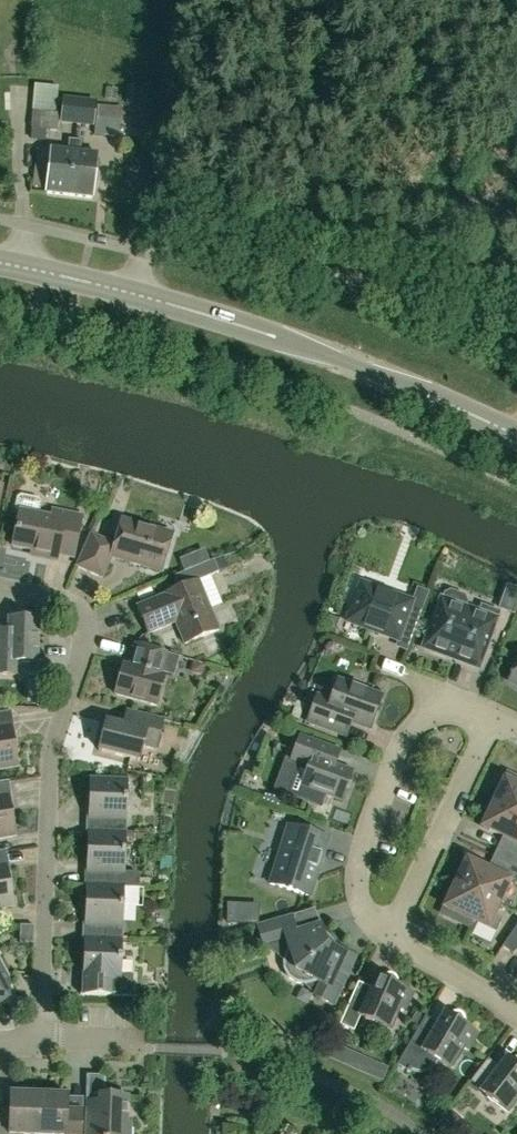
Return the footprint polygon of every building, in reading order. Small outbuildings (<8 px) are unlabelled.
[(140,104),(141,86),(129,85),(127,103),(140,104)] [(97,120),(95,134),(120,137),(122,109),(98,106),(97,120)] [(60,116),(33,114),(31,128),(58,131),(60,116)] [(58,131),(58,134),(95,138),(95,134),(97,120),(60,116),(58,131)] [(46,193),(92,198),(97,153),(80,151),(81,140),(69,139),(67,150),(51,148),(46,193)] [(50,518),(38,515),(40,503),(38,499),(20,496),(16,498),(15,507),(17,510),(19,511),(12,547),(38,552),(37,557),(56,561),(60,543),(75,546),(81,516),(52,509),(50,518)] [(172,535),(122,520),(115,545),(90,534),(76,567),(103,578),(112,557),(161,571),(172,535)] [(222,556),(213,560),(218,572),(227,569),(222,556)] [(218,572),(213,560),(174,576),(178,588),(164,594),(164,595),(136,606),(148,633),(175,622),(184,644),(218,630),(198,580),(218,572)] [(361,584),(347,622),(397,640),(411,602),(361,584)] [(423,649),(478,669),(499,613),(481,607),(479,613),(465,608),(467,602),(464,596),(450,592),(445,594),(443,600),(441,599),(429,631),(423,634),(426,640),(423,649)] [(17,675),(17,662),(36,663),(37,619),(9,618),(8,630),(0,630),(0,675),(17,675)] [(160,674),(166,653),(135,645),(129,666),(123,664),(115,694),(156,705),(164,675),(160,674)] [(203,666),(193,663),(191,673),(200,676),(203,666)] [(516,686),(516,666),(509,681),(516,686)] [(317,694),(307,722),(347,737),(352,722),(370,729),(381,697),(338,681),(331,699),(317,694)] [(8,712),(0,713),(0,769),(16,766),(8,712)] [(156,749),(163,720),(143,715),(140,730),(105,722),(98,750),(138,760),(142,745),(156,749)] [(325,795),(341,801),(352,772),(329,763),(327,760),(331,748),(300,737),(290,762),(297,764),(286,794),(321,806),(325,795)] [(516,815),(516,779),(507,774),(493,804),(516,815)] [(88,833),(124,834),(126,780),(90,779),(88,833)] [(5,781),(0,782),(0,838),(14,836),(5,781)] [(493,804),(482,827),(507,839),(501,852),(516,859),(516,815),(493,804)] [(309,897),(328,839),(288,826),(269,884),(309,897)] [(88,833),(86,887),(122,888),(122,887),(138,888),(139,876),(135,872),(123,873),(124,834),(88,833)] [(12,905),(3,851),(0,851),(0,907),(12,905)] [(456,884),(498,904),(509,881),(516,885),(516,869),(498,860),(492,872),(467,861),(456,884)] [(139,888),(150,888),(150,881),(139,880),(139,888)] [(493,916),(498,904),(456,884),(442,914),(462,923),(465,917),(496,932),(502,920),(493,916)] [(86,887),(84,940),(120,941),(122,888),(86,887)] [(229,922),(237,922),(237,904),(230,903),(229,922)] [(333,1006),(355,958),(332,947),(333,945),(327,938),(324,939),(320,925),(318,926),(313,910),(257,926),(262,944),(284,937),(288,951),(284,960),(284,969),(288,977),(296,982),(304,984),(314,981),(320,984),(314,997),(333,1006)] [(119,975),(120,941),(84,940),(82,994),(131,996),(132,975),(119,975)] [(0,963),(0,997),(10,981),(0,963)] [(358,983),(339,1025),(354,1031),(360,1015),(365,1017),(364,1020),(390,1031),(400,1009),(405,1012),(413,993),(396,985),(396,979),(392,975),(386,975),(382,979),(377,991),(358,983)] [(468,1051),(479,1033),(462,1023),(463,1018),(460,1013),(454,1013),(449,1016),(443,1028),(425,1017),(396,1066),(409,1074),(411,1071),(414,1072),(420,1072),(423,1072),(427,1071),(430,1069),(433,1067),(436,1064),(438,1061),(451,1069),(463,1048),(468,1051)] [(516,1101),(516,1058),(512,1061),(504,1072),(487,1059),(470,1082),(486,1095),(484,1097),(507,1114),(516,1101)] [(0,1118),(0,1133),(37,1133),(38,1094),(9,1093),(8,1119),(0,1118)] [(38,1094),(37,1133),(81,1133),(82,1122),(66,1121),(67,1095),(38,1094)] [(129,1124),(126,1124),(127,1097),(99,1096),(99,1110),(86,1110),(86,1133),(129,1133),(129,1124)] [(456,1130),(463,1122),(452,1112),(444,1120),(456,1130)]
